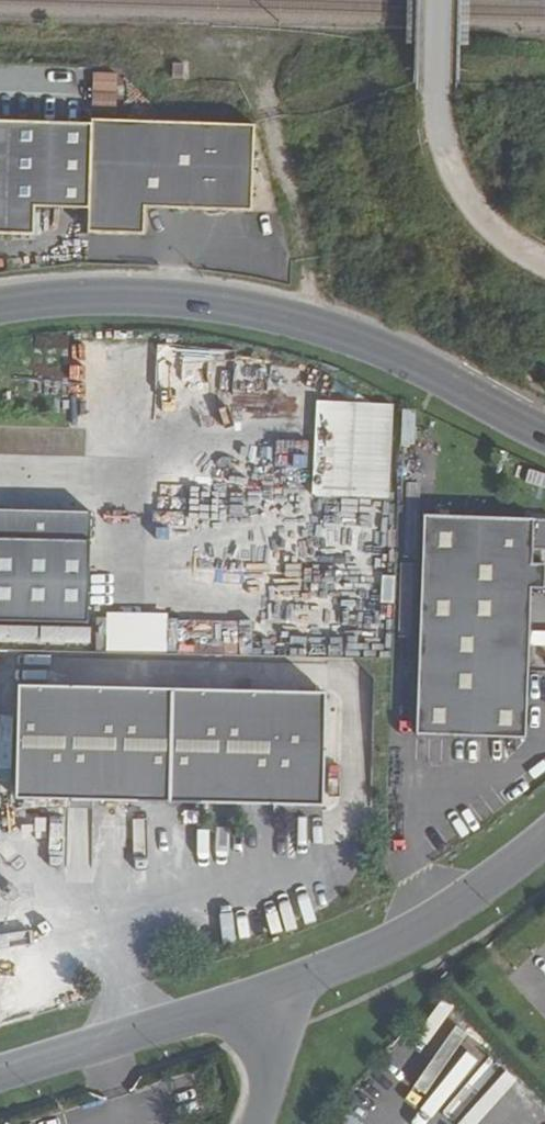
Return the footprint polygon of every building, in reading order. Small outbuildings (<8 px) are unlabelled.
[(88,212),(87,235),(143,237),(145,209),(251,213),(254,127),(91,122),(91,126),(88,212)] [(34,238),(35,210),(88,212),(91,126),(0,123),(0,237),(34,238)] [(310,495),(389,498),(393,402),(314,399),(310,495)] [(417,726),(526,729),(532,578),(544,579),(544,554),(533,553),(533,539),(544,539),(544,509),(425,505),(417,726)] [(0,508),(0,620),(90,621),(91,509),(0,508)] [(176,691),(19,688),(16,801),(172,804),(176,691)] [(305,694),(258,692),(176,691),(172,804),(241,806),(290,807),(323,807),(326,694),(305,694)]
